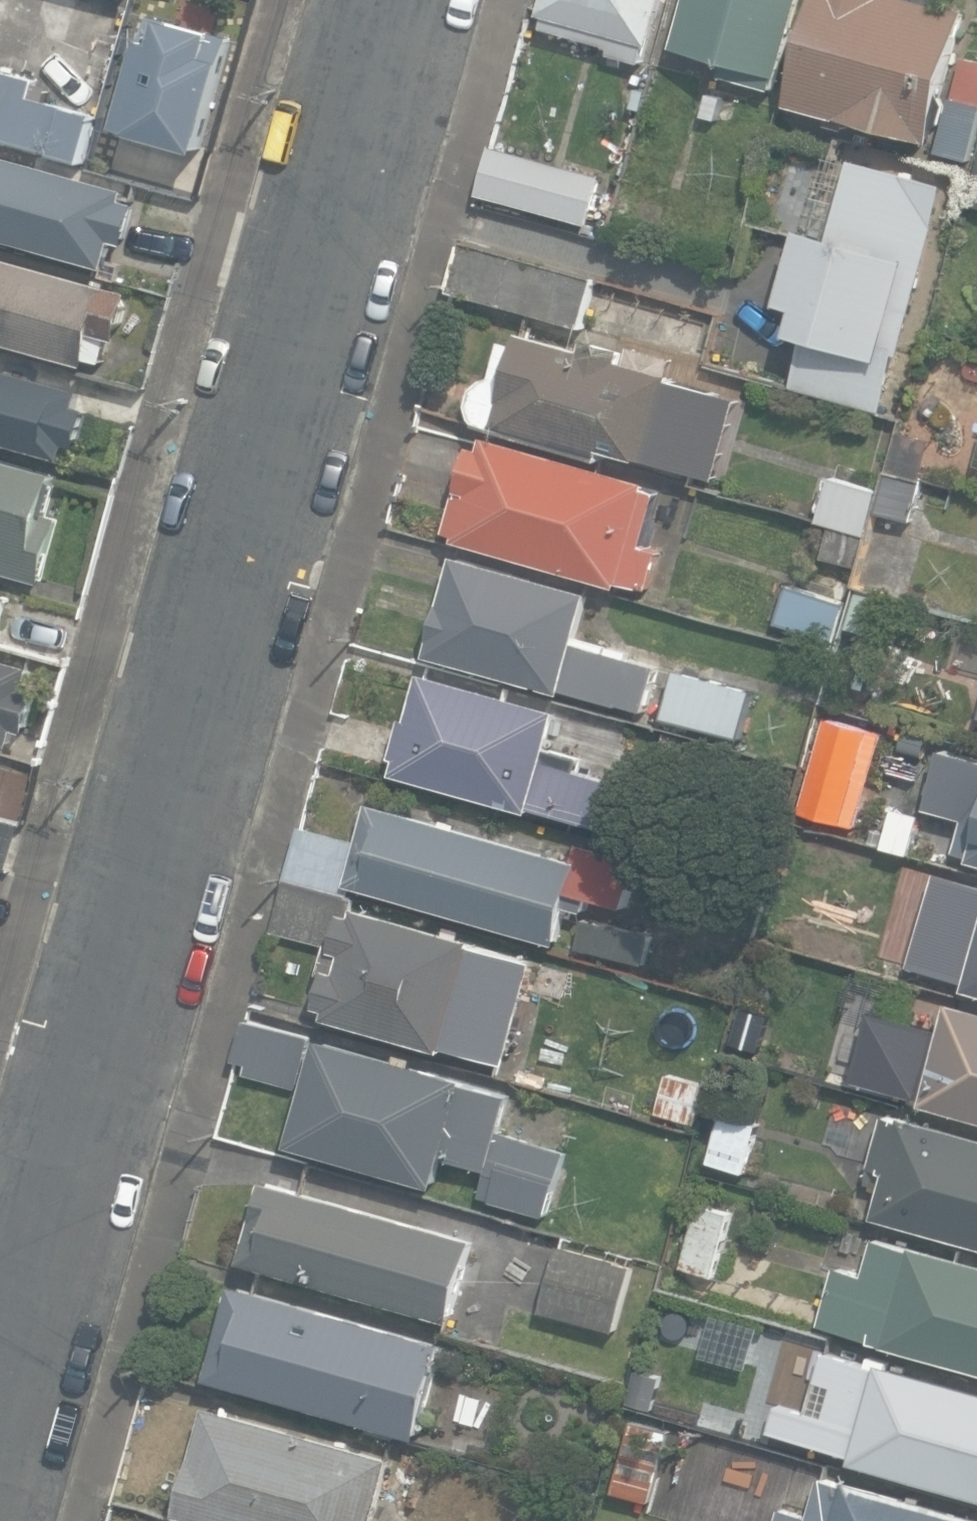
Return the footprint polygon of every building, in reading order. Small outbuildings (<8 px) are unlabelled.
[(648,44),(651,45),(663,0),(543,0),(540,13),(545,14),(541,26),(611,45),(609,52),(643,61),(648,44)] [(804,0),(687,0),(675,45),(726,59),(722,74),(779,90),(804,0)] [(932,140),(968,8),(945,1),(945,0),(816,0),(787,103),(839,118),(840,115),(932,140)] [(235,35),(152,10),(118,123),(201,148),(235,35)] [(965,56),(953,95),(976,102),(976,60),(965,56)] [(0,68),(0,139),(84,161),(97,113),(33,95),(37,78),(0,68)] [(604,175),(492,144),(479,193),(590,224),(604,175)] [(105,267),(106,260),(112,262),(117,245),(111,243),(113,238),(126,241),(138,201),(125,197),(128,187),(0,150),(0,237),(105,267)] [(792,384),(882,410),(947,182),(854,155),(833,234),(802,225),(780,301),(798,306),(790,331),(805,336),(792,384)] [(597,273),(467,237),(452,290),(583,325),(597,273)] [(87,363),(89,357),(103,361),(110,335),(118,337),(132,289),(0,253),(0,339),(87,363)] [(478,422),(602,458),(605,448),(639,458),(640,455),(702,474),(711,441),(674,432),(690,378),(620,359),(623,346),(587,336),(584,346),(521,327),(518,341),(504,337),(493,374),(486,375),(478,379),(474,385),(472,395),(471,405),(473,416),(478,422)] [(64,456),(69,442),(79,444),(89,406),(79,404),(83,387),(0,364),(0,438),(64,456)] [(457,533),(455,539),(620,585),(622,580),(650,589),(661,548),(644,542),(660,490),(647,486),(649,480),(486,432),(482,446),(471,442),(447,530),(457,533)] [(40,580),(58,515),(47,512),(60,468),(0,451),(0,569),(40,580)] [(922,481),(888,472),(878,510),(912,519),(922,481)] [(831,473),(818,519),(868,533),(881,487),(831,473)] [(856,565),(864,536),(832,527),(823,556),(856,565)] [(580,634),(592,589),(454,552),(426,655),(562,691),(563,686),(646,708),(658,663),(631,656),(633,649),(580,634)] [(835,638),(847,601),(789,583),(778,621),(835,638)] [(891,594),(857,583),(842,632),(876,642),(891,594)] [(2,594),(0,601),(0,645),(65,663),(79,615),(2,594)] [(12,747),(18,727),(28,730),(40,686),(30,683),(36,664),(0,653),(0,744),(12,747)] [(390,773),(529,812),(532,806),(603,825),(616,778),(577,768),(580,757),(549,749),(561,706),(421,668),(408,715),(402,714),(390,757),(395,758),(390,773)] [(757,689),(676,669),(664,718),(744,738),(757,689)] [(397,725),(334,708),(323,747),(386,764),(397,725)] [(885,731),(829,714),(799,810),(857,827),(885,731)] [(976,860),(976,756),(945,747),(933,790),(970,801),(956,849),(972,853),(971,858),(976,860)] [(371,798),(359,839),(346,885),(557,944),(566,913),(584,918),(591,896),(628,907),(641,859),(580,841),(576,858),(459,824),(459,821),(443,817),(443,820),(371,798)] [(10,867),(23,820),(0,813),(0,864),(10,867)] [(302,824),(287,877),(344,893),(346,885),(359,839),(302,824)] [(343,909),(351,911),(356,896),(344,893),(287,877),(272,930),(326,946),(327,942),(333,943),(343,909)] [(966,987),(976,990),(976,887),(967,884),(966,887),(948,882),(945,891),(940,890),(933,914),(943,916),(940,926),(930,923),(917,967),(968,981),(966,987)] [(325,1009),(323,1017),(444,1051),(445,1046),(483,1056),(484,1052),(505,1057),(531,964),(511,958),(513,952),(475,942),(476,937),(358,904),(355,912),(351,911),(343,909),(333,943),(327,942),(326,946),(319,972),(324,974),(315,1006),(325,1009)] [(923,1101),(976,1117),(976,1007),(950,999),(941,1032),(915,1024),(918,1012),(882,1001),(878,1016),(870,1014),(852,1076),(924,1096),(923,1101)] [(759,1054),(771,1015),(743,1006),(731,1045),(759,1054)] [(293,1088),(310,1036),(246,1015),(232,1058),(248,1063),(245,1073),(293,1088)] [(395,1056),(320,1035),(289,1143),(436,1185),(445,1155),(490,1168),(482,1194),(547,1212),(565,1149),(498,1130),(509,1094),(466,1081),(467,1078),(413,1062),(416,1055),(397,1050),(395,1056)] [(668,1072),(656,1112),(697,1124),(709,1083),(668,1072)] [(875,1214),(976,1243),(976,1133),(904,1112),(903,1116),(886,1111),(871,1164),(888,1169),(875,1214)] [(748,1171),(760,1122),(721,1112),(709,1161),(748,1171)] [(265,1179),(242,1260),(452,1319),(475,1238),(265,1179)] [(716,1275),(733,1211),(699,1201),(681,1265),(716,1275)] [(976,1370),(976,1260),(913,1242),(912,1247),(875,1236),(864,1273),(836,1265),(820,1323),(871,1337),(870,1340),(976,1370)] [(633,1263),(559,1244),(541,1310),(615,1330),(628,1284),(633,1263)] [(444,1341),(234,1282),(207,1377),(417,1436),(444,1341)] [(675,1317),(681,1296),(661,1290),(655,1311),(675,1317)] [(674,1334),(766,1355),(774,1322),(681,1300),(674,1334)] [(976,1494),(976,1387),(880,1358),(878,1364),(825,1349),(806,1411),(777,1402),(768,1430),(853,1455),(851,1461),(976,1494)] [(209,1404),(177,1513),(205,1520),(374,1520),(393,1455),(209,1404)] [(615,1491),(653,1501),(671,1432),(633,1422),(615,1491)] [(775,1520),(976,1520),(976,1513),(847,1477),(845,1481),(820,1474),(809,1512),(780,1504),(775,1520)]
